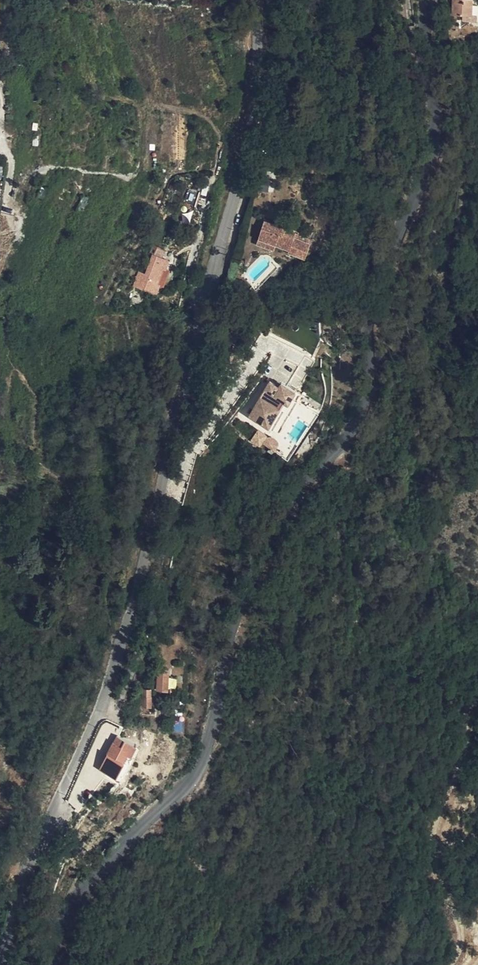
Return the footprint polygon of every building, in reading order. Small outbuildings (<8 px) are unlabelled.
[(464,6),(445,4),(443,22),(463,24),(464,6)] [(188,193),(174,189),(169,204),(183,208),(188,193)] [(254,249),(268,253),(269,246),(275,248),(288,252),(288,254),(305,259),(309,243),(308,242),(308,239),(295,236),(298,224),(286,221),(284,230),(262,224),(254,249)] [(153,246),(151,253),(163,257),(165,250),(153,246)] [(146,285),(153,273),(158,264),(151,260),(153,255),(142,249),(139,256),(143,259),(138,269),(141,271),(137,278),(129,275),(121,290),(131,294),(134,290),(144,294),(148,286),(146,285)] [(158,275),(153,273),(146,285),(148,286),(151,288),(158,275)] [(296,393),(280,384),(278,387),(268,381),(248,419),(269,430),(283,405),(288,407),(296,393)] [(156,674),(156,692),(168,692),(168,674),(156,674)] [(152,708),(151,690),(142,690),(142,708),(152,708)] [(114,737),(112,742),(125,747),(128,742),(114,737)] [(136,746),(128,742),(125,747),(112,742),(101,771),(122,780),(136,746)]
